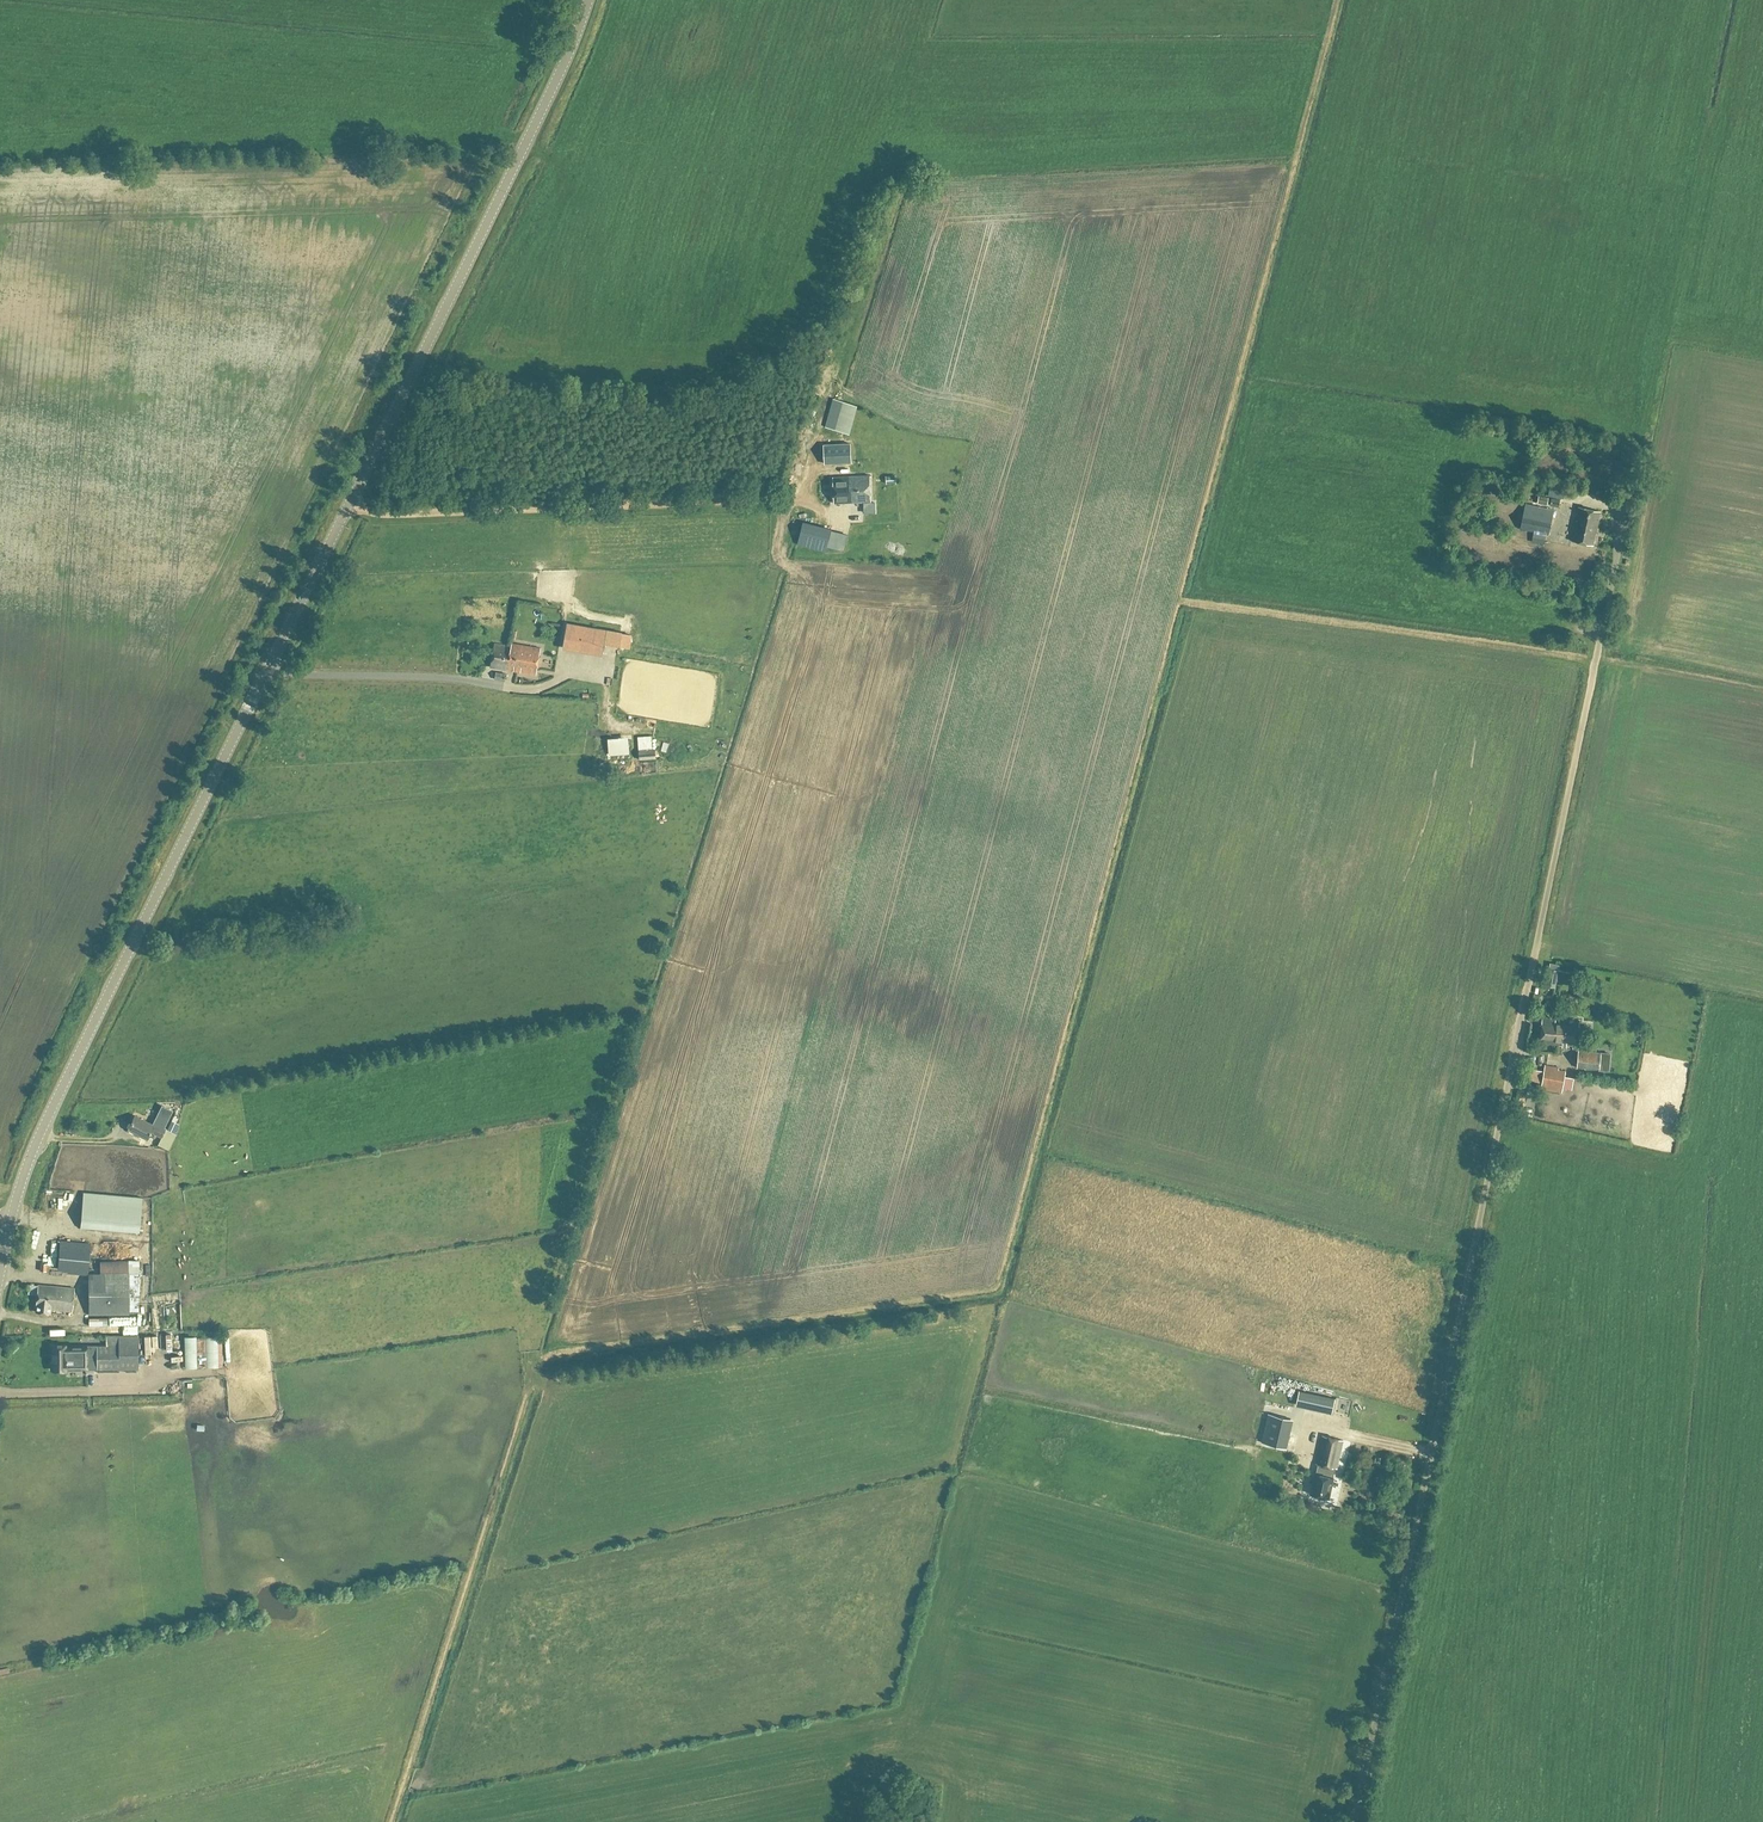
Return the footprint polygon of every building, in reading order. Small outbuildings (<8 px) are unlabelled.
[(837,422),(848,426),(857,401),(845,398),(837,422)] [(850,462),(850,445),(824,445),(824,462),(850,462)] [(834,503),(871,502),(870,475),(833,477),(834,503)] [(1548,505),(1549,497),(1539,495),(1538,503),(1548,505)] [(1499,509),(1503,510),(1501,520),(1522,523),(1520,529),(1549,535),(1554,510),(1526,504),(1525,508),(1509,506),(1510,500),(1501,498),(1499,509)] [(1559,507),(1560,499),(1551,498),(1551,505),(1559,507)] [(1594,545),(1600,511),(1579,507),(1572,541),(1594,545)] [(827,545),(828,525),(801,524),(800,544),(827,545)] [(839,542),(839,527),(831,527),(830,542),(839,542)] [(563,649),(603,655),(607,629),(567,623),(563,649)] [(512,644),(496,642),(492,667),(537,674),(541,647),(513,642),(512,644)] [(505,681),(507,673),(497,672),(495,679),(505,681)] [(640,746),(654,745),(653,733),(640,734),(640,746)] [(657,759),(656,747),(639,748),(640,760),(657,759)] [(1547,986),(1555,987),(1557,979),(1556,979),(1558,968),(1550,966),(1547,986)] [(1543,1018),(1541,1043),(1578,1046),(1580,1021),(1543,1018)] [(1579,1051),(1579,1057),(1578,1068),(1600,1069),(1601,1052),(1579,1051)] [(1562,1092),(1565,1071),(1559,1070),(1559,1067),(1546,1065),(1542,1088),(1562,1092)] [(174,1116),(168,1129),(155,1123),(154,1125),(135,1116),(128,1129),(148,1139),(151,1132),(162,1137),(158,1144),(169,1150),(177,1134),(174,1133),(179,1124),(176,1122),(178,1118),(174,1116)] [(85,1192),(82,1227),(141,1233),(144,1198),(85,1192)] [(87,1275),(90,1243),(61,1241),(58,1269),(68,1270),(68,1273),(87,1275)] [(141,1307),(141,1256),(130,1256),(130,1307),(141,1307)] [(125,1314),(124,1280),(88,1281),(89,1315),(125,1314)] [(73,1311),(75,1288),(38,1285),(36,1306),(36,1311),(51,1313),(51,1309),(73,1311)] [(197,1331),(185,1331),(186,1362),(219,1361),(218,1330),(207,1331),(207,1335),(198,1335),(197,1331)] [(87,1369),(139,1368),(138,1335),(107,1335),(107,1345),(71,1346),(71,1345),(51,1345),(52,1365),(68,1365),(68,1362),(87,1362),(87,1369)] [(186,1371),(186,1379),(199,1378),(199,1370),(186,1371)] [(1332,1410),(1334,1400),(1300,1392),(1297,1405),(1332,1413),(1332,1410)] [(1286,1447),(1293,1419),(1268,1412),(1262,1441),(1286,1447)] [(1338,1468),(1344,1440),(1323,1435),(1317,1463),(1319,1464),(1313,1493),(1329,1497),(1336,1468),(1338,1468)]
